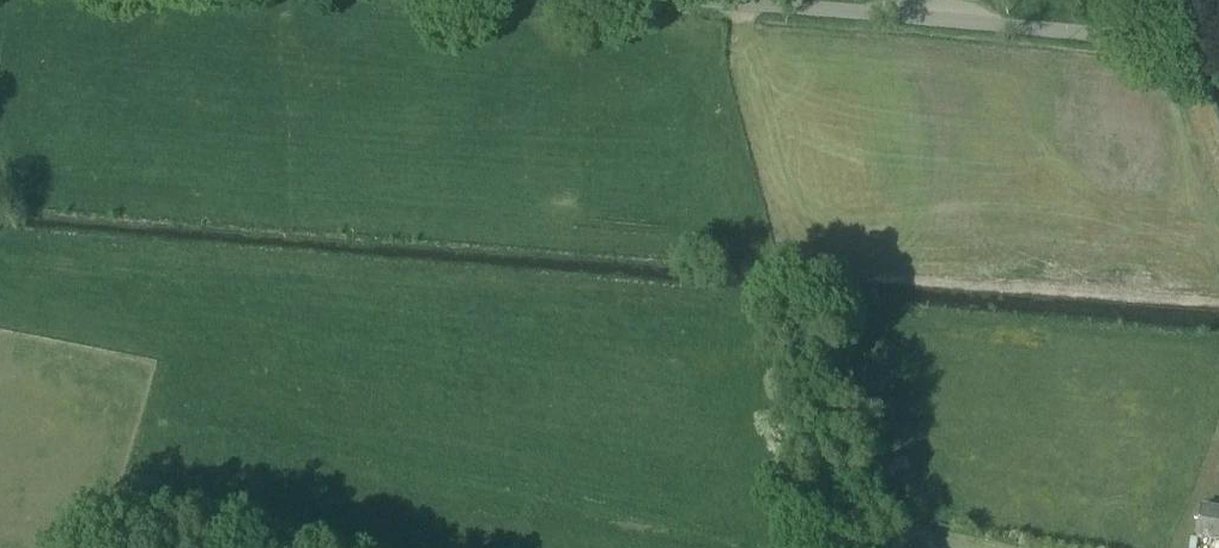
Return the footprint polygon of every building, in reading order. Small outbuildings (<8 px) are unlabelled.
[(1200,510),(1195,540),(1218,544),(1218,514),(1200,510)]
